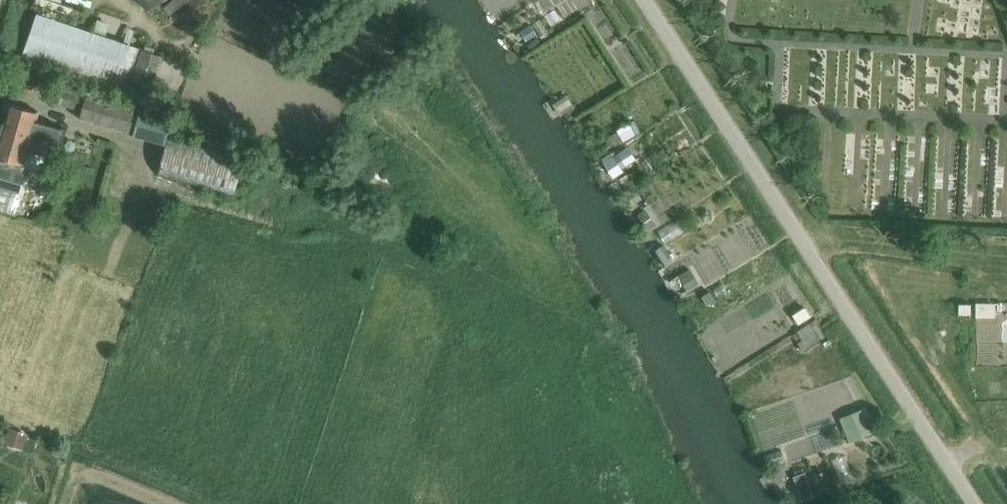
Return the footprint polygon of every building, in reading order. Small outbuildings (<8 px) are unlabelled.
[(148,9),(160,0),(141,0),(148,9)] [(163,8),(170,16),(189,0),(173,0),(163,8)] [(38,13),(25,50),(116,81),(113,88),(127,93),(128,90),(150,97),(163,57),(142,50),(142,48),(138,47),(132,45),(105,36),(93,32),(76,26),(38,13)] [(95,26),(93,32),(105,36),(109,24),(97,20),(95,26)] [(61,87),(57,103),(82,110),(80,118),(166,142),(159,176),(234,199),(245,155),(198,139),(200,128),(173,117),(173,119),(88,95),(87,95),(87,94),(61,87)] [(566,95),(556,101),(558,105),(563,113),(573,106),(566,95)] [(1,130),(43,142),(61,147),(62,147),(66,130),(37,122),(35,121),(38,112),(31,110),(9,104),(1,130)] [(2,212),(15,216),(21,194),(24,183),(39,187),(44,170),(43,169),(46,158),(67,164),(71,150),(61,147),(43,142),(1,130),(0,135),(0,157),(1,158),(0,161),(0,212),(2,212)] [(613,156),(603,163),(613,179),(623,172),(613,156)] [(678,276),(687,291),(699,284),(692,273),(691,273),(689,269),(678,276)] [(792,315),(798,325),(811,317),(804,307),(792,315)] [(819,341),(809,323),(791,333),(802,351),(819,341)] [(875,431),(866,408),(840,419),(849,442),(875,431)] [(10,428),(4,444),(22,450),(28,434),(10,428)] [(805,472),(793,477),(801,499),(813,495),(805,472)]
